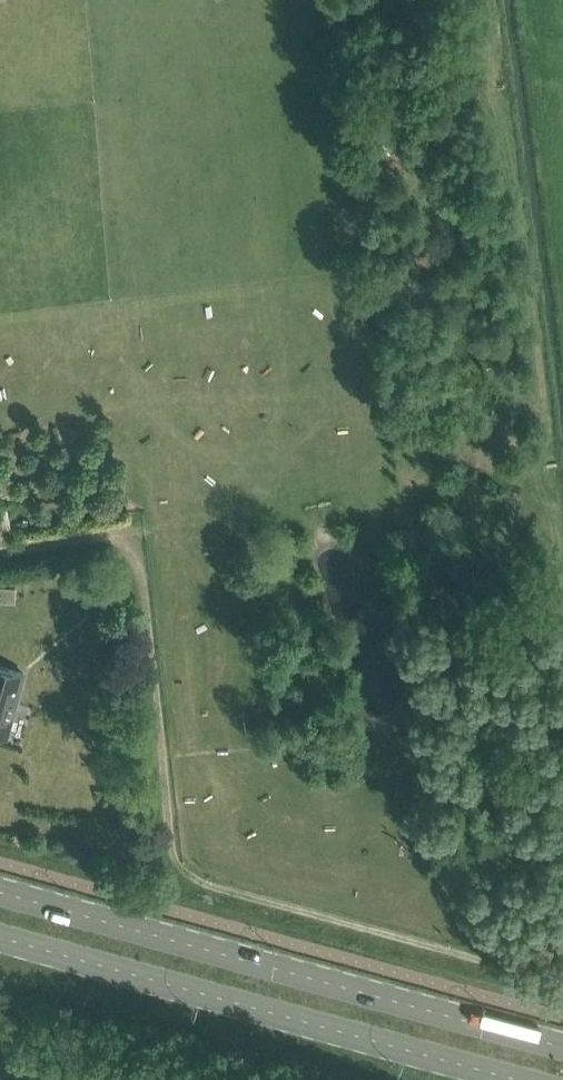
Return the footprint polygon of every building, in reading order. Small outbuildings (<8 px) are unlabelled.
[(6,736),(23,672),(0,666),(0,735),(6,736)]
